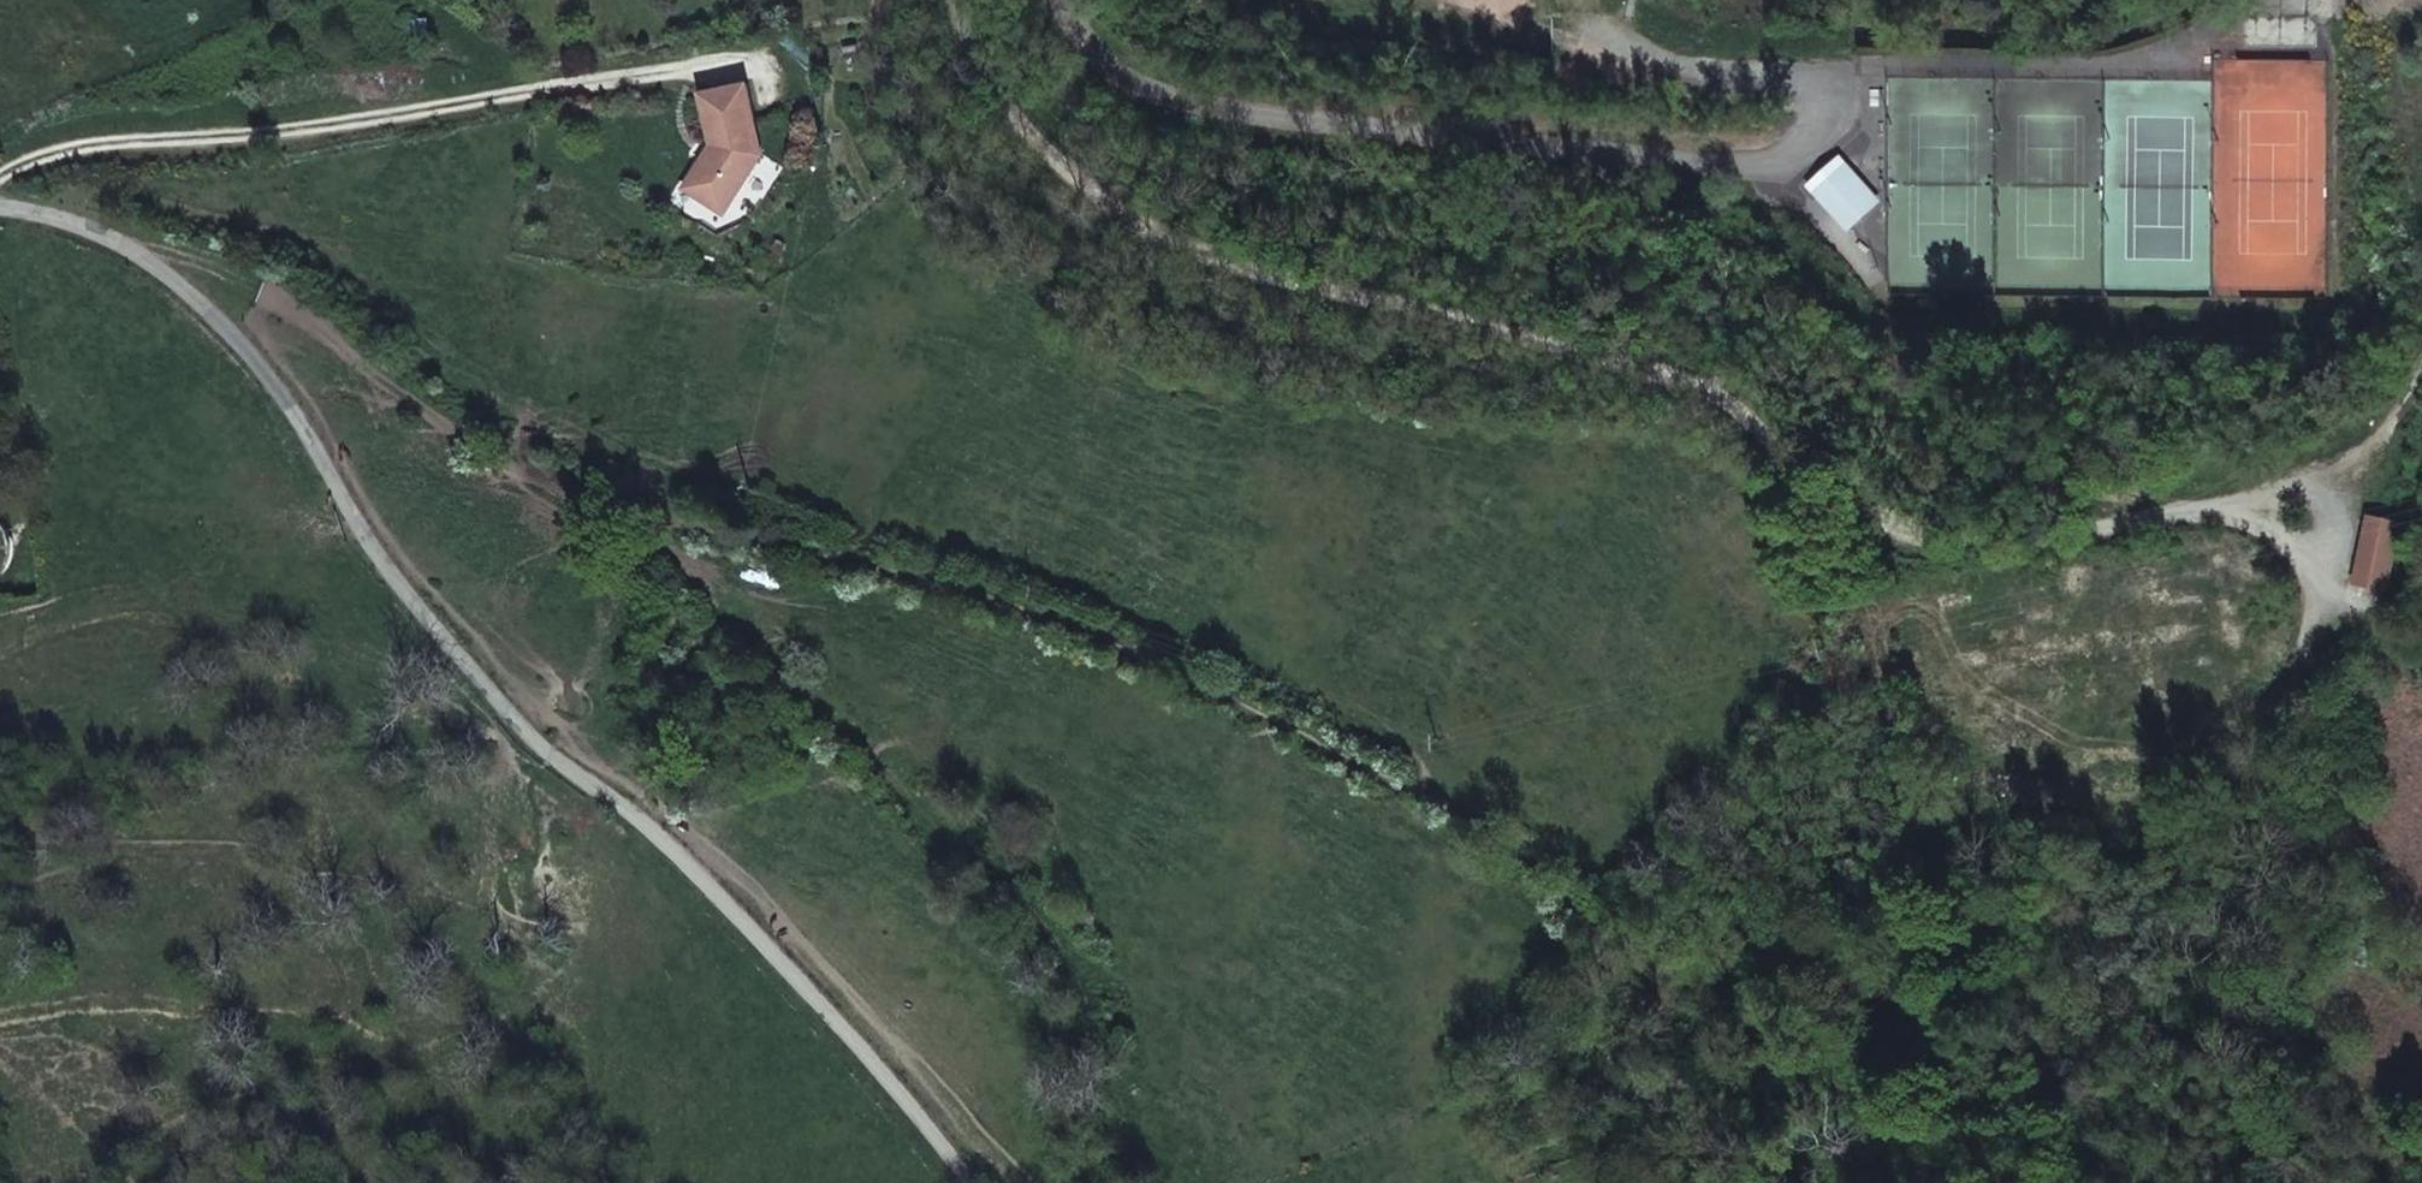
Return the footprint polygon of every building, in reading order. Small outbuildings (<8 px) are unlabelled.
[(750,78),(705,88),(716,141),(721,145),(716,152),(707,154),(687,183),(726,209),(765,149),(750,78)] [(716,141),(707,154),(716,152),(721,145),(716,141)] [(1847,161),(1838,169),(1846,177),(1854,170),(1847,161)] [(1838,169),(1819,186),(1852,222),(1879,198),(1854,170),(1846,177),(1838,169)] [(2348,582),(2385,590),(2401,520),(2363,512),(2348,582)] [(4,555),(8,549),(9,540),(7,532),(3,525),(0,522),(0,558),(4,555)]
